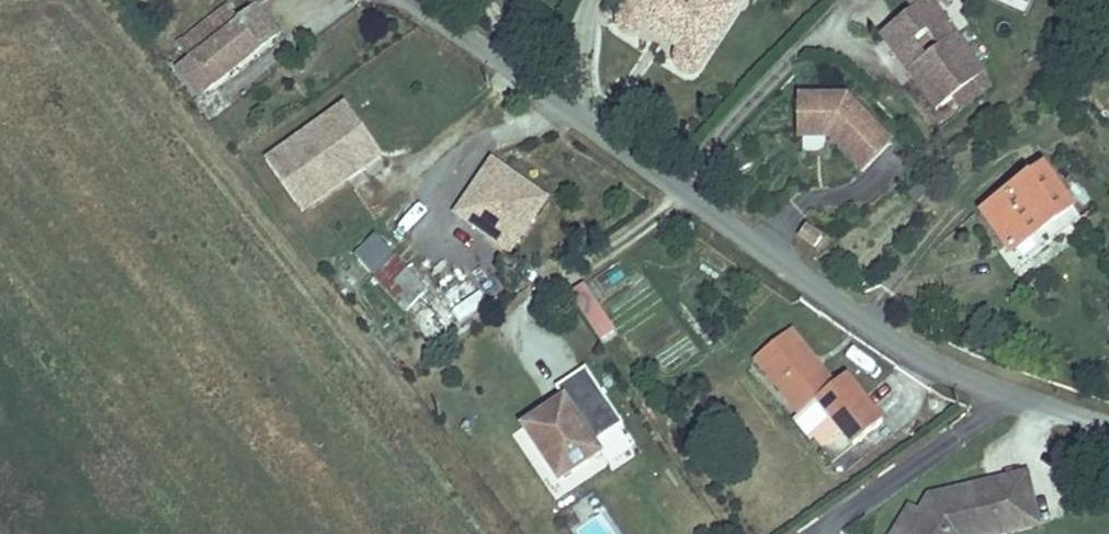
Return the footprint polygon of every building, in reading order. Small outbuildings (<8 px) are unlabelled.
[(616,19),(619,30),(628,33),(635,31),(642,24),(677,48),(672,56),(673,63),(677,69),(680,70),(688,68),(696,58),(729,7),(717,0),(629,0),(616,19)] [(891,30),(912,14),(901,0),(888,0),(876,9),(891,30)] [(891,30),(904,46),(893,53),(911,77),(917,72),(939,104),(975,76),(965,64),(969,59),(928,2),(930,0),(901,0),(912,14),(891,30)] [(277,35),(255,5),(236,20),(228,9),(179,45),(188,58),(179,64),(199,93),(277,35)] [(904,46),(891,30),(881,38),(893,53),(904,46)] [(603,32),(581,83),(617,99),(639,48),(603,32)] [(890,147),(843,105),(797,107),(799,147),(839,145),(839,155),(864,176),(890,147)] [(361,166),(380,153),(348,106),(267,161),(294,202),(355,160),(360,167),(361,166)] [(302,212),(363,170),(361,166),(360,167),(355,160),(294,202),(302,212)] [(499,164),(468,204),(518,244),(549,202),(499,164)] [(1036,168),(977,212),(1013,261),(1075,215),(1036,168)] [(820,255),(826,246),(810,235),(804,245),(820,255)] [(394,258),(372,277),(401,310),(423,293),(394,258)] [(623,330),(592,285),(578,294),(608,340),(623,330)] [(791,397),(821,373),(814,363),(820,359),(798,327),(759,356),(786,390),(791,397)] [(821,373),(827,368),(820,359),(814,363),(821,373)] [(600,442),(629,424),(593,367),(563,387),(570,399),(530,425),(565,480),(607,453),(600,442)] [(841,386),(827,368),(821,373),(834,391),(841,386)] [(834,391),(821,373),(791,397),(803,415),(822,400),(856,447),(886,425),(853,378),(841,386),(834,391)] [(974,522),(1005,514),(1009,531),(1041,524),(1028,473),(959,490),(960,495),(951,497),(949,491),(930,496),(922,510),(912,504),(894,533),(972,533),(976,533),(974,522)] [(1005,514),(974,522),(976,533),(972,533),(999,533),(1009,531),(1005,514)]
